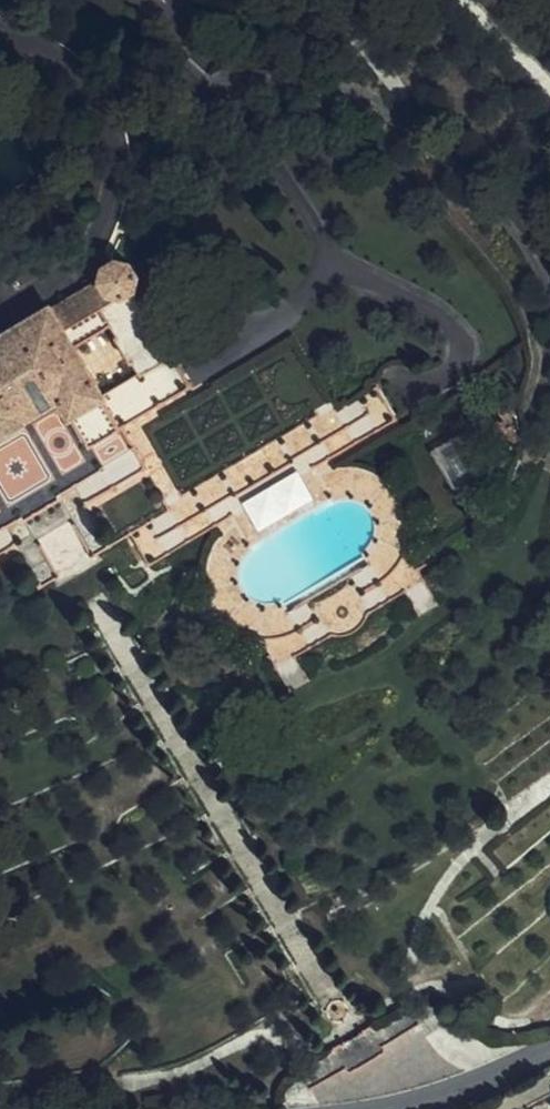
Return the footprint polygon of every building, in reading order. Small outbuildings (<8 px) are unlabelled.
[(130,292),(133,274),(125,262),(110,262),(108,263),(97,269),(96,280),(44,311),(42,307),(9,327),(12,330),(0,337),(0,438),(21,425),(19,422),(56,401),(110,491),(141,473),(116,431),(186,389),(130,292)] [(324,466),(334,460),(389,426),(370,393),(325,420),(300,380),(160,463),(194,523),(314,451),(324,466)] [(476,479),(452,440),(424,456),(449,496),(476,479)]
